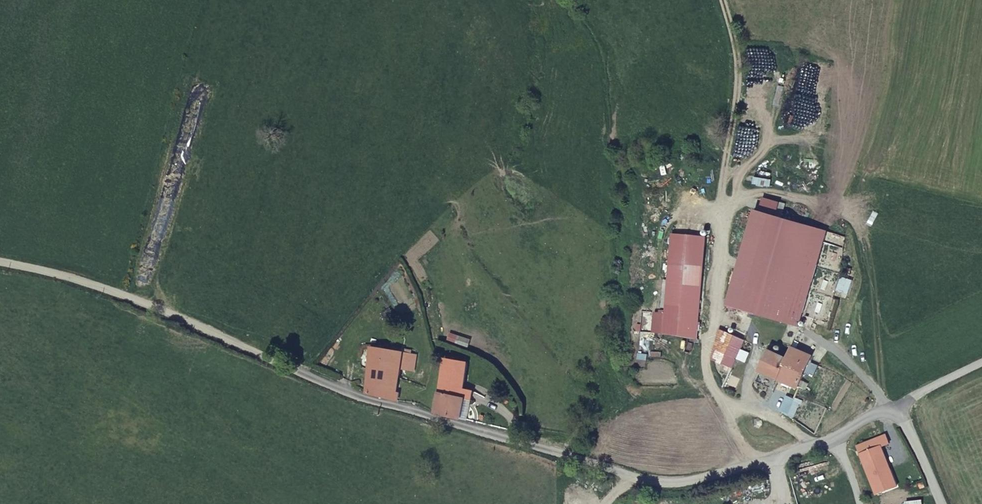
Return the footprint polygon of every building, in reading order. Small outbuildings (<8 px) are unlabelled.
[(820,227),(748,208),(723,303),(795,323),(820,227)] [(692,338),(698,235),(666,234),(660,336),(692,338)] [(743,339),(720,329),(722,349),(723,364),(723,365),(732,368),(743,339)] [(797,388),(805,369),(811,353),(791,345),(786,357),(768,349),(758,373),(797,388)] [(370,347),(366,394),(366,396),(379,397),(398,398),(399,388),(391,387),(391,378),(400,378),(400,370),(402,349),(370,347)] [(414,350),(402,349),(400,370),(413,371),(414,350)] [(462,381),(463,375),(466,351),(444,351),(435,401),(462,405),(465,382),(462,381)] [(472,377),(463,375),(462,381),(465,382),(462,405),(468,406),(472,377)] [(391,387),(399,388),(400,378),(391,378),(391,387)] [(778,411),(787,415),(792,401),(784,396),(778,411)]
